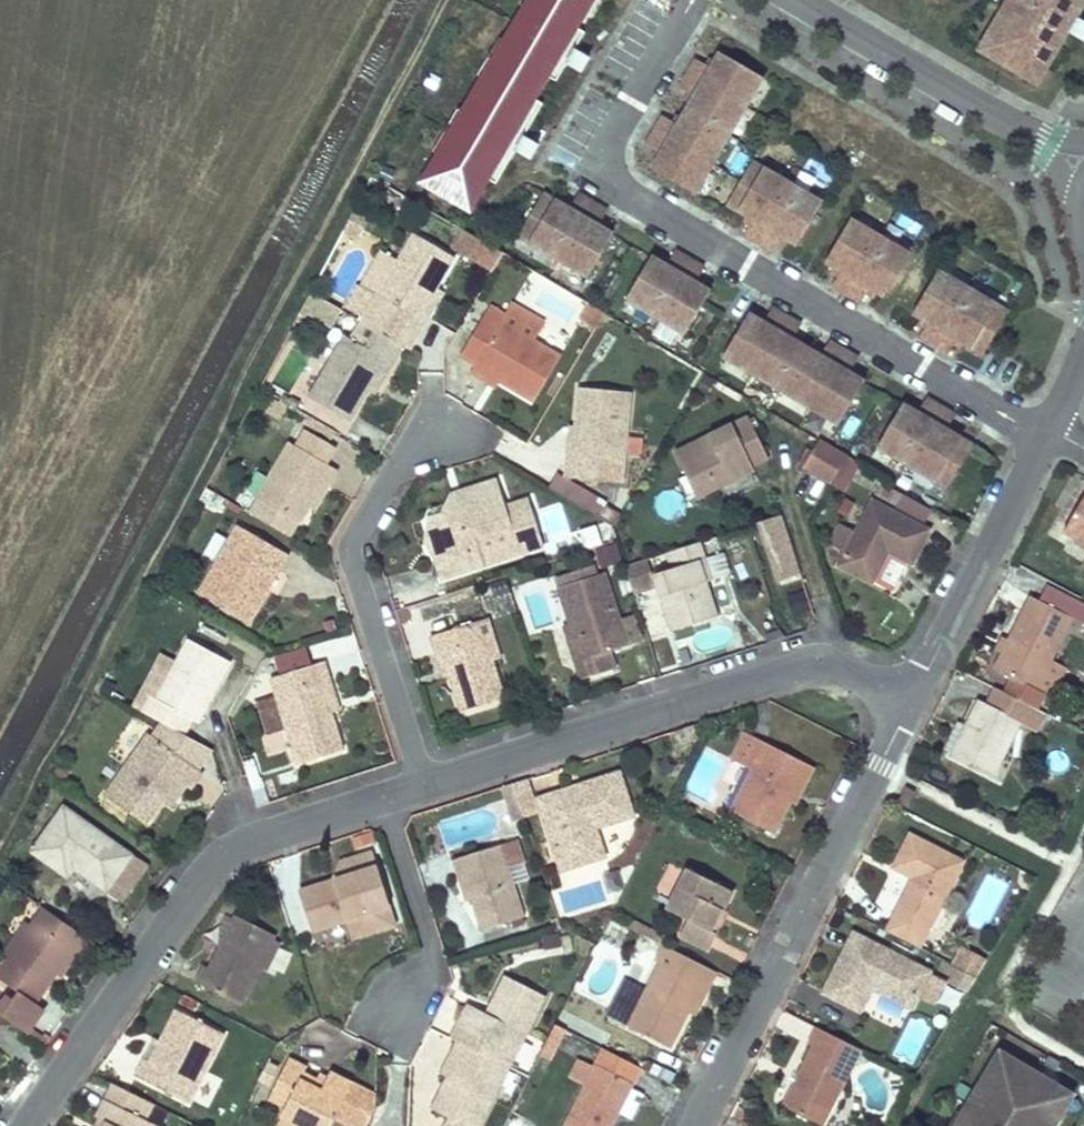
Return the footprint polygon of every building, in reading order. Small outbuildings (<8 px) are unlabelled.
[(419,184),(471,214),(490,181),(485,177),(503,145),(509,149),(524,157),(532,143),(518,134),(512,130),(531,98),(537,102),(550,79),(544,75),(554,58),(575,70),(583,56),(569,47),(562,44),(573,27),(579,30),(597,0),(536,0),(533,4),(527,0),(506,37),(512,41),(491,75),(485,72),(464,108),(470,111),(445,154),(439,150),(419,184)] [(997,39),(991,35),(982,51),(1033,80),(1045,61),(1038,58),(1058,25),(1064,29),(1073,14),(1066,11),(1072,0),(1019,0),(997,39)] [(991,35),(997,39),(1019,0),(1011,0),(991,35)] [(1080,0),(1072,0),(1066,11),(1073,14),(1080,0)] [(1073,14),(1064,29),(1078,37),(1083,27),(1083,20),(1073,14)] [(1045,61),(1064,29),(1058,25),(1038,58),(1045,61)] [(569,47),(579,30),(573,27),(562,44),(569,47)] [(491,75),(512,41),(506,37),(485,72),(491,75)] [(712,67),(698,58),(680,87),(695,96),(678,126),(663,117),(646,147),(661,156),(652,170),(694,195),(763,78),(721,53),(712,67)] [(544,75),(550,79),(560,62),(554,58),(544,75)] [(518,134),(537,102),(531,98),(512,130),(518,134)] [(445,154),(470,111),(464,108),(439,150),(445,154)] [(509,149),(503,145),(485,177),(490,181),(509,149)] [(795,247),(820,205),(749,164),(724,207),(751,222),(743,237),(772,254),(781,239),(795,247)] [(502,226),(588,277),(613,235),(599,226),(607,211),(578,194),(569,209),(526,184),(502,226)] [(353,208),(369,217),(374,207),(359,199),(353,208)] [(353,208),(350,214),(365,223),(369,217),(353,208)] [(840,272),(831,287),(861,304),(869,289),(885,297),(909,254),(849,221),(825,264),(840,272)] [(397,260),(376,296),(393,305),(377,334),(400,348),(409,353),(425,324),(417,319),(435,290),(452,259),(411,235),(397,260)] [(694,280),(702,265),(673,248),(664,263),(650,254),(624,297),(683,331),(708,289),(694,280)] [(397,260),(377,249),(357,286),(376,296),(397,260)] [(920,337),(950,354),(958,338),(984,353),(1008,310),(938,271),(913,314),(928,322),(920,337)] [(435,290),(417,319),(425,324),(442,295),(435,290)] [(376,296),(368,292),(352,319),(355,321),(377,334),(393,305),(376,296)] [(336,310),(308,293),(301,306),(329,323),(336,310)] [(489,309),(460,359),(474,367),(473,369),(498,383),(535,404),(560,360),(533,344),(543,325),(510,306),(504,318),(489,309)] [(800,323),(771,306),(762,321),(747,312),(722,354),(840,424),(865,381),(850,372),(859,358),(830,340),(821,355),(791,338),(800,323)] [(607,317),(593,309),(583,324),(598,333),(607,317)] [(338,336),(302,397),(347,423),(364,395),(383,363),(389,366),(400,348),(377,334),(355,321),(344,340),(338,336)] [(370,399),(389,366),(383,363),(364,395),(370,399)] [(498,383),(473,369),(470,374),(494,388),(498,383)] [(628,396),(580,392),(577,429),(575,462),(563,461),(562,481),(622,486),(628,396)] [(903,404),(878,446),(948,488),(973,445),(947,430),(956,415),(926,398),(918,412),(903,404)] [(746,419),(673,453),(695,500),(752,474),(751,469),(766,462),(746,419)] [(575,462),(577,429),(566,428),(563,461),(575,462)] [(294,449),(324,466),(332,452),(302,434),(294,449)] [(833,483),(848,457),(820,440),(805,467),(833,483)] [(324,466),(294,449),(287,445),(247,517),(287,540),(305,509),(320,483),(326,486),(334,472),(324,466)] [(846,490),(860,464),(848,457),(833,483),(846,490)] [(443,579),(488,564),(479,538),(512,527),(521,554),(544,546),(529,503),(508,510),(498,482),(463,493),(468,508),(443,516),(432,520),(445,558),(437,561),(443,579)] [(320,483),(305,509),(311,512),(326,486),(320,483)] [(443,516),(468,508),(463,493),(449,499),(443,516)] [(1065,530),(1083,541),(1083,498),(1065,530)] [(848,555),(841,568),(873,584),(889,554),(914,566),(931,534),(876,504),(859,534),(848,555)] [(800,575),(781,517),(759,524),(779,582),(800,575)] [(437,561),(445,558),(432,520),(430,538),(437,561)] [(579,529),(585,548),(601,543),(595,524),(579,529)] [(848,555),(859,534),(843,526),(833,546),(848,555)] [(512,527),(479,538),(488,564),(521,554),(512,527)] [(245,625),(284,557),(235,529),(196,596),(245,625)] [(617,541),(592,547),(598,569),(622,563),(617,541)] [(667,633),(716,618),(705,583),(697,561),(703,560),(698,544),(625,567),(626,571),(633,593),(652,587),(667,633)] [(724,551),(704,557),(710,578),(730,573),(724,551)] [(697,561),(705,583),(710,581),(703,560),(697,561)] [(626,571),(618,574),(625,596),(633,593),(626,571)] [(558,590),(570,625),(581,659),(574,662),(581,680),(613,670),(608,653),(626,647),(619,623),(603,575),(558,590)] [(804,588),(787,593),(796,622),(813,617),(804,588)] [(1041,689),(1051,693),(1065,666),(1049,658),(1071,616),(1030,595),(1008,637),(1002,650),(994,665),(1009,672),(1041,689)] [(400,626),(411,622),(407,608),(396,612),(400,626)] [(635,617),(619,623),(626,647),(643,642),(635,617)] [(463,711),(503,699),(491,662),(485,641),(495,638),(489,620),(429,638),(435,657),(445,654),(452,675),(463,711)] [(570,625),(563,627),(574,662),(581,659),(570,625)] [(995,646),(1002,650),(1008,637),(1002,633),(995,646)] [(485,641),(491,662),(500,659),(495,638),(485,641)] [(195,721),(228,662),(187,640),(155,698),(148,695),(139,710),(180,732),(189,717),(195,721)] [(445,654),(435,657),(442,678),(452,675),(445,654)] [(336,727),(327,697),(335,694),(324,662),(272,679),(299,764),(343,749),(336,727)] [(1041,689),(1009,672),(1000,690),(1032,706),(1041,689)] [(1000,690),(995,687),(985,707),(1017,723),(1031,730),(1041,711),(1032,706),(1000,690)] [(335,694),(327,697),(336,727),(344,725),(335,694)] [(990,777),(1017,723),(985,707),(975,701),(948,757),(990,777)] [(147,737),(103,797),(141,823),(156,802),(173,779),(182,786),(187,789),(198,774),(147,737)] [(790,804),(784,801),(802,767),(747,738),(733,765),(752,775),(732,814),(774,835),(790,804)] [(802,767),(784,801),(790,804),(795,807),(812,771),(802,767)] [(621,777),(540,805),(564,877),(608,862),(598,834),(636,821),(621,777)] [(173,779),(156,802),(165,810),(182,786),(173,779)] [(536,808),(528,784),(517,787),(524,808),(525,811),(536,808)] [(907,784),(898,801),(909,807),(918,790),(907,784)] [(524,808),(517,787),(506,791),(512,811),(524,808)] [(102,888),(126,853),(59,806),(28,850),(63,875),(70,865),(102,888)] [(540,821),(536,808),(525,811),(529,824),(540,821)] [(913,876),(886,929),(919,946),(963,861),(910,834),(893,866),(913,876)] [(482,934),(525,919),(515,887),(511,873),(526,867),(518,845),(454,867),(464,896),(469,894),(482,934)] [(141,863),(126,853),(102,888),(116,898),(141,863)] [(354,943),(393,931),(369,859),(340,868),(344,880),(335,884),(317,889),(306,913),(313,935),(348,924),(354,943)] [(515,887),(530,882),(526,867),(511,873),(515,887)] [(335,884),(344,880),(340,868),(335,884)] [(686,873),(666,912),(687,923),(678,941),(707,956),(716,939),(709,935),(720,915),(729,896),(686,873)] [(306,913),(317,889),(300,895),(306,913)] [(45,907),(31,925),(9,953),(0,965),(0,977),(17,990),(12,997),(7,993),(0,1002),(0,1013),(21,1028),(38,1006),(31,1001),(55,970),(71,949),(75,952),(87,938),(45,907)] [(716,939),(726,919),(720,915),(709,935),(716,939)] [(2,948),(9,953),(31,925),(24,920),(2,948)] [(234,920),(206,971),(201,968),(193,982),(237,1006),(258,970),(272,944),(274,941),(234,920)] [(628,930),(663,948),(667,941),(632,923),(628,930)] [(853,932),(822,990),(859,1009),(872,985),(910,1005),(928,972),(853,932)] [(722,936),(709,953),(735,972),(748,955),(722,936)] [(264,973),(278,947),(272,944),(258,970),(264,973)] [(660,966),(629,1030),(669,1051),(688,1015),(702,987),(708,989),(715,975),(663,948),(656,964),(660,966)] [(71,949),(55,970),(59,973),(75,952),(71,949)] [(968,971),(976,975),(985,961),(977,957),(968,971)] [(945,981),(928,972),(916,994),(933,1003),(945,981)] [(544,1000),(503,979),(485,1014),(482,1013),(473,1031),(456,1022),(446,1040),(454,1043),(462,1048),(446,1078),(430,1109),(447,1118),(443,1125),(479,1125),(544,1000)] [(694,1017),(708,989),(702,987),(688,1015),(694,1017)] [(473,1031),(482,1013),(465,1004),(456,1022),(473,1031)] [(185,1105),(221,1038),(175,1015),(159,1044),(148,1066),(140,1061),(132,1078),(185,1105)] [(862,1048),(815,1024),(806,1040),(813,1044),(782,1103),(822,1124),(862,1048)] [(549,1063),(566,1030),(556,1025),(539,1058),(549,1063)] [(148,1066),(159,1044),(151,1040),(140,1061),(148,1066)] [(438,1073),(446,1078),(462,1048),(454,1043),(438,1073)] [(603,1050),(564,1125),(614,1125),(643,1071),(603,1050)] [(1011,1057),(1001,1051),(992,1065),(1003,1071),(1011,1057)] [(1072,1112),(1062,1107),(1071,1092),(1011,1057),(1003,1071),(992,1065),(970,1103),(972,1105),(960,1125),(1065,1125),(1072,1112)] [(594,1068),(579,1061),(570,1078),(584,1086),(594,1068)] [(353,1087),(330,1074),(320,1093),(299,1082),(305,1070),(289,1062),(269,1102),(284,1110),(280,1118),(295,1125),(333,1125),(335,1122),(353,1087)] [(279,1073),(267,1067),(260,1081),(271,1087),(279,1073)] [(101,1125),(142,1125),(145,1122),(137,1118),(146,1101),(111,1082),(94,1116),(104,1121),(101,1125)] [(353,1087),(335,1122),(343,1125),(362,1125),(369,1111),(371,1096),(353,1087)] [(1081,1098),(1071,1092),(1062,1107),(1072,1112),(1081,1098)] [(371,1096),(369,1111),(362,1125),(369,1125),(378,1108),(378,1100),(371,1096)] [(94,1116),(89,1125),(101,1125),(104,1121),(94,1116)] [(510,1116),(506,1125),(535,1125),(510,1116)]
